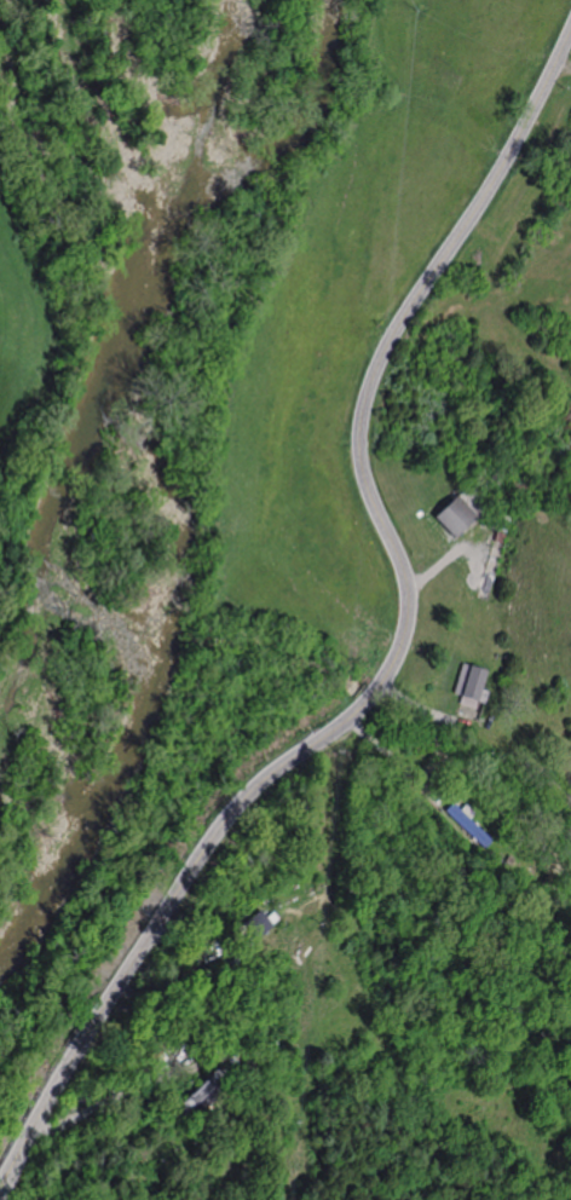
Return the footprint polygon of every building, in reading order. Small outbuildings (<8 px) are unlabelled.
[(452,540),(486,507),(465,485),(431,518),(452,540)] [(474,708),(477,700),(484,704),(488,692),(479,688),(485,671),(462,664),(452,693),(460,696),(457,703),(474,708)] [(443,812),(450,804),(458,812),(463,807),(473,815),(468,820),(490,841),(483,848),(443,812)] [(509,865),(513,859),(507,855),(503,861),(509,865)] [(252,939),(269,925),(267,924),(273,919),(267,912),(260,918),(255,911),(240,923),(252,939)] [(150,1067),(162,1057),(151,1045),(140,1055),(150,1067)] [(177,1104),(212,1068),(225,1080),(190,1117),(177,1104)]
